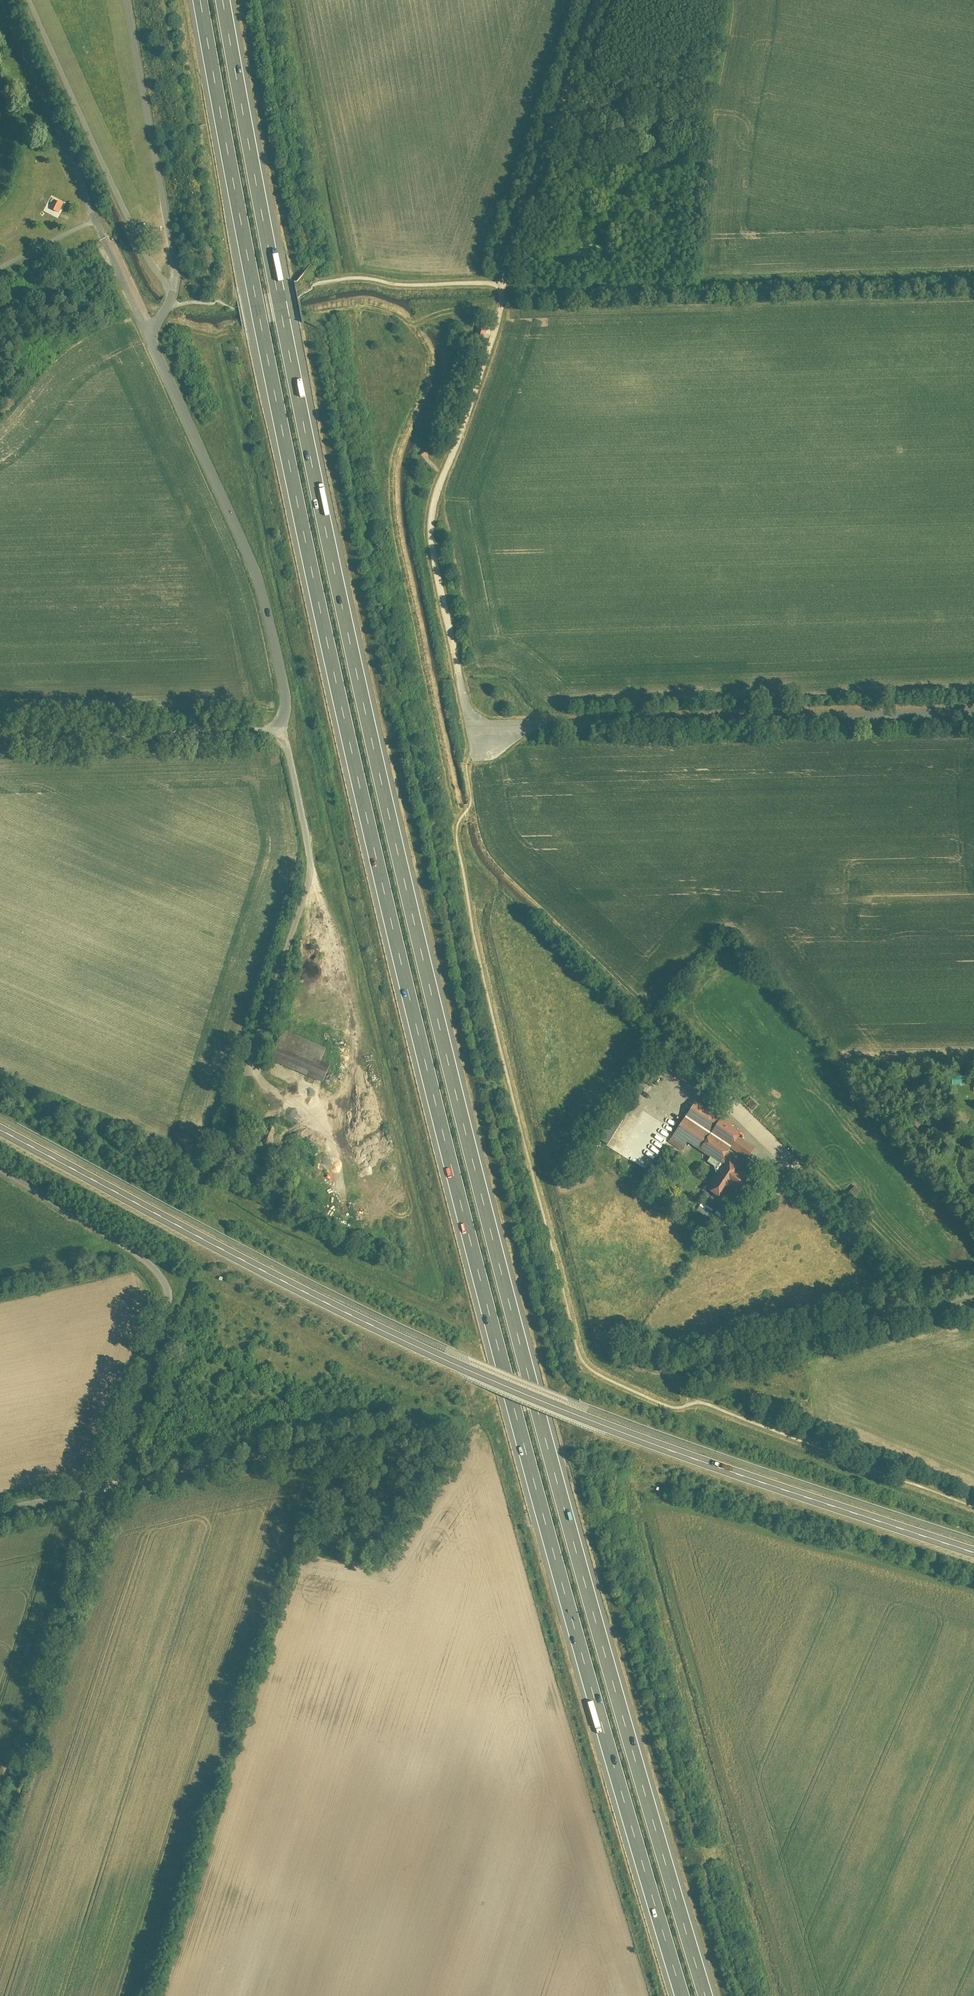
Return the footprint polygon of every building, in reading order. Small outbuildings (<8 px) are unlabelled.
[(488,342),(491,328),(482,326),(479,340),(488,342)] [(321,1081),(329,1063),(319,1059),(324,1049),(280,1031),(268,1059),(321,1081)] [(720,1114),(698,1099),(686,1116),(708,1131),(720,1114)] [(720,1114),(708,1131),(731,1147),(738,1136),(743,1130),(720,1114)] [(708,1131),(686,1116),(669,1142),(682,1151),(687,1143),(696,1148),(697,1147),(708,1131)] [(708,1131),(697,1147),(720,1163),(731,1147),(708,1131)] [(748,1159),(756,1148),(738,1136),(731,1147),(748,1159)] [(725,1161),(706,1189),(722,1200),(732,1186),(735,1188),(744,1174),(725,1161)] [(705,1203),(700,1211),(711,1218),(717,1210),(705,1203)]
